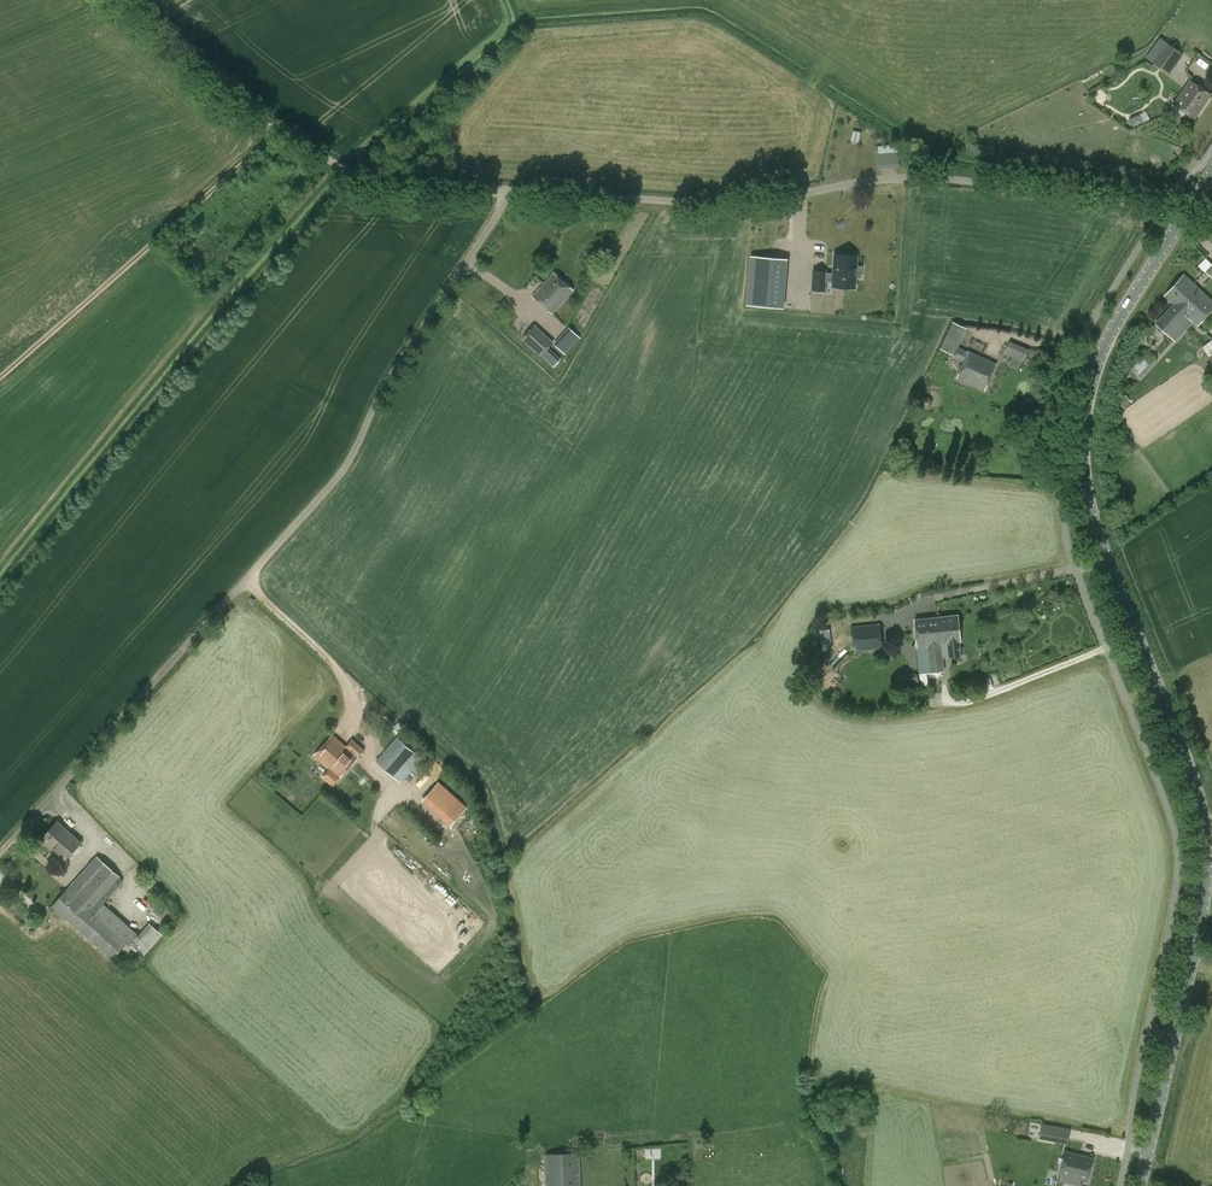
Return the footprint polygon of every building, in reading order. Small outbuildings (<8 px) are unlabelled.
[(1168,43),(1154,63),(1168,72),(1181,53),(1168,43)] [(1190,80),(1174,104),(1195,118),(1211,95),(1190,80)] [(876,145),(877,167),(896,167),(895,144),(876,145)] [(606,227),(606,211),(593,211),(592,226),(606,227)] [(861,274),(862,265),(857,265),(858,251),(843,250),(842,269),(836,268),(836,267),(827,266),(826,289),(834,290),(835,280),(840,280),(840,282),(855,283),(856,273),(861,274)] [(792,300),(795,256),(764,254),(762,298),(792,300)] [(1211,273),(1211,272),(1211,264),(1204,259),(1200,267),(1211,273)] [(554,273),(533,296),(553,314),(574,290),(554,273)] [(1173,303),(1155,323),(1169,336),(1187,316),(1196,325),(1211,308),(1211,301),(1184,274),(1164,295),(1173,303)] [(938,347),(953,354),(966,327),(951,320),(938,347)] [(554,342),(535,324),(522,338),(541,356),(554,342)] [(565,354),(580,337),(568,327),(553,344),(565,354)] [(1211,352),(1211,339),(1202,345),(1207,354),(1211,352)] [(1003,353),(1010,355),(1008,364),(1021,367),(1026,345),(1006,341),(1003,353)] [(984,390),(996,364),(969,351),(957,377),(984,390)] [(1131,369),(1141,378),(1158,360),(1148,351),(1131,369)] [(959,615),(938,617),(939,626),(941,626),(943,644),(942,644),(942,651),(949,651),(950,658),(962,657),(960,642),(961,642),(959,615)] [(938,617),(915,619),(919,656),(931,655),(930,646),(942,644),(943,644),(941,626),(939,626),(938,617)] [(853,651),(883,648),(880,623),(851,626),(853,651)] [(944,672),(942,651),(942,644),(930,646),(931,655),(919,656),(921,674),(944,672)] [(353,739),(346,747),(333,735),(314,755),(329,768),(322,777),(333,786),(340,778),(358,758),(359,758),(366,750),(353,739)] [(409,775),(411,771),(417,765),(411,760),(417,753),(397,736),(376,761),(402,782),(406,777),(410,781),(412,778),(409,775)] [(439,783),(424,801),(452,826),(468,809),(439,783)] [(82,842),(57,820),(41,838),(65,860),(82,842)] [(163,934),(149,922),(139,934),(104,903),(123,883),(120,876),(97,855),(51,906),(112,960),(127,943),(129,945),(131,944),(144,956),(163,934)] [(1042,1121),(1039,1135),(1064,1140),(1067,1126),(1042,1121)] [(1063,1159),(1060,1172),(1088,1179),(1093,1158),(1065,1151),(1064,1154),(1063,1159)] [(581,1154),(547,1155),(548,1185),(582,1185),(581,1154)]
